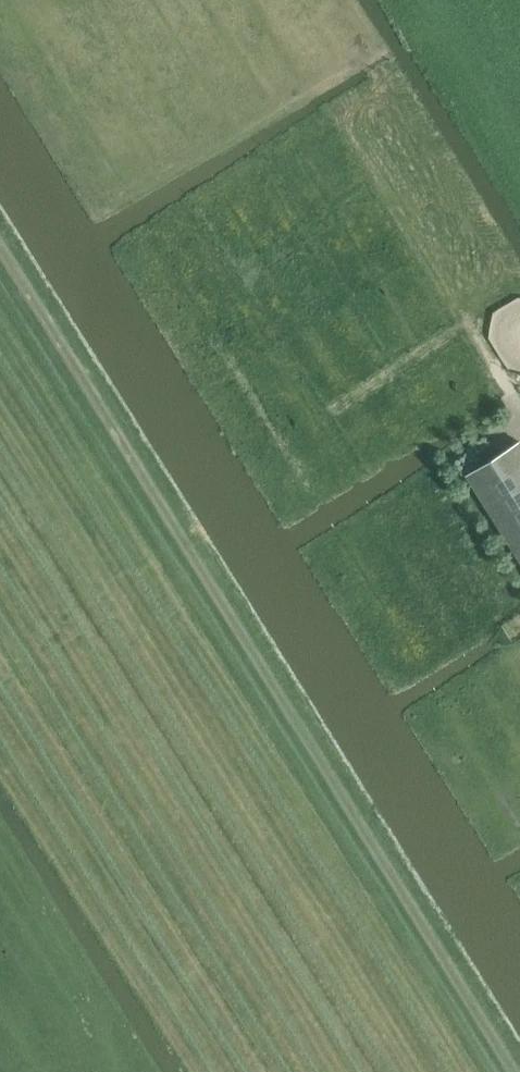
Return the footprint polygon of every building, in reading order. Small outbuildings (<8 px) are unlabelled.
[(468,473),(519,556),(519,441),(468,473)]
